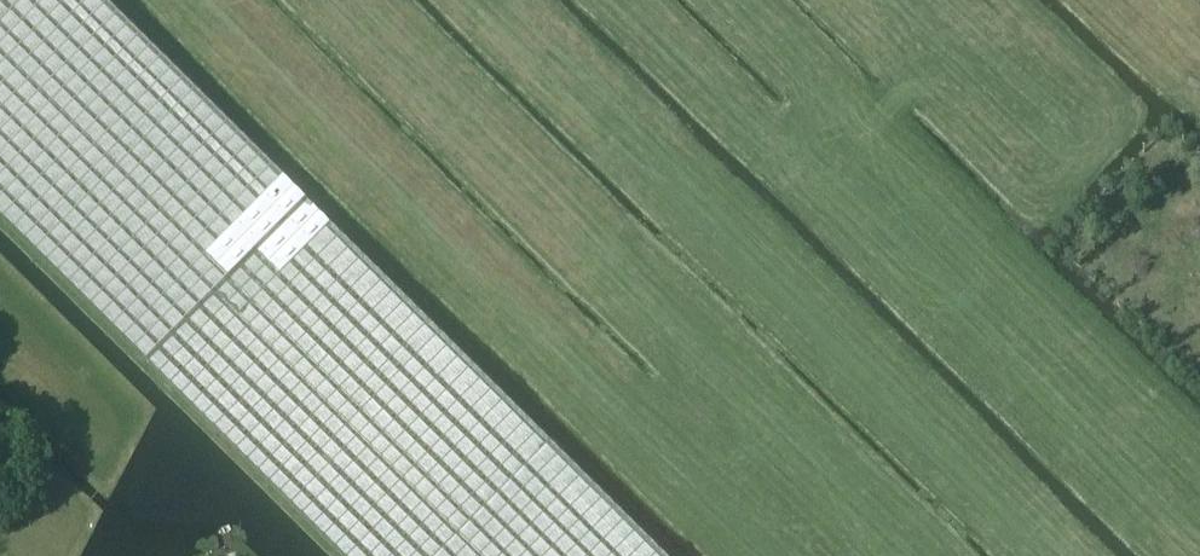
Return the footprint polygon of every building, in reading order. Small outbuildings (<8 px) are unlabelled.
[(326,230),(330,225),(283,180),(284,179),(103,0),(0,0),(0,217),(147,363),(342,555),(661,555),(326,230)]
